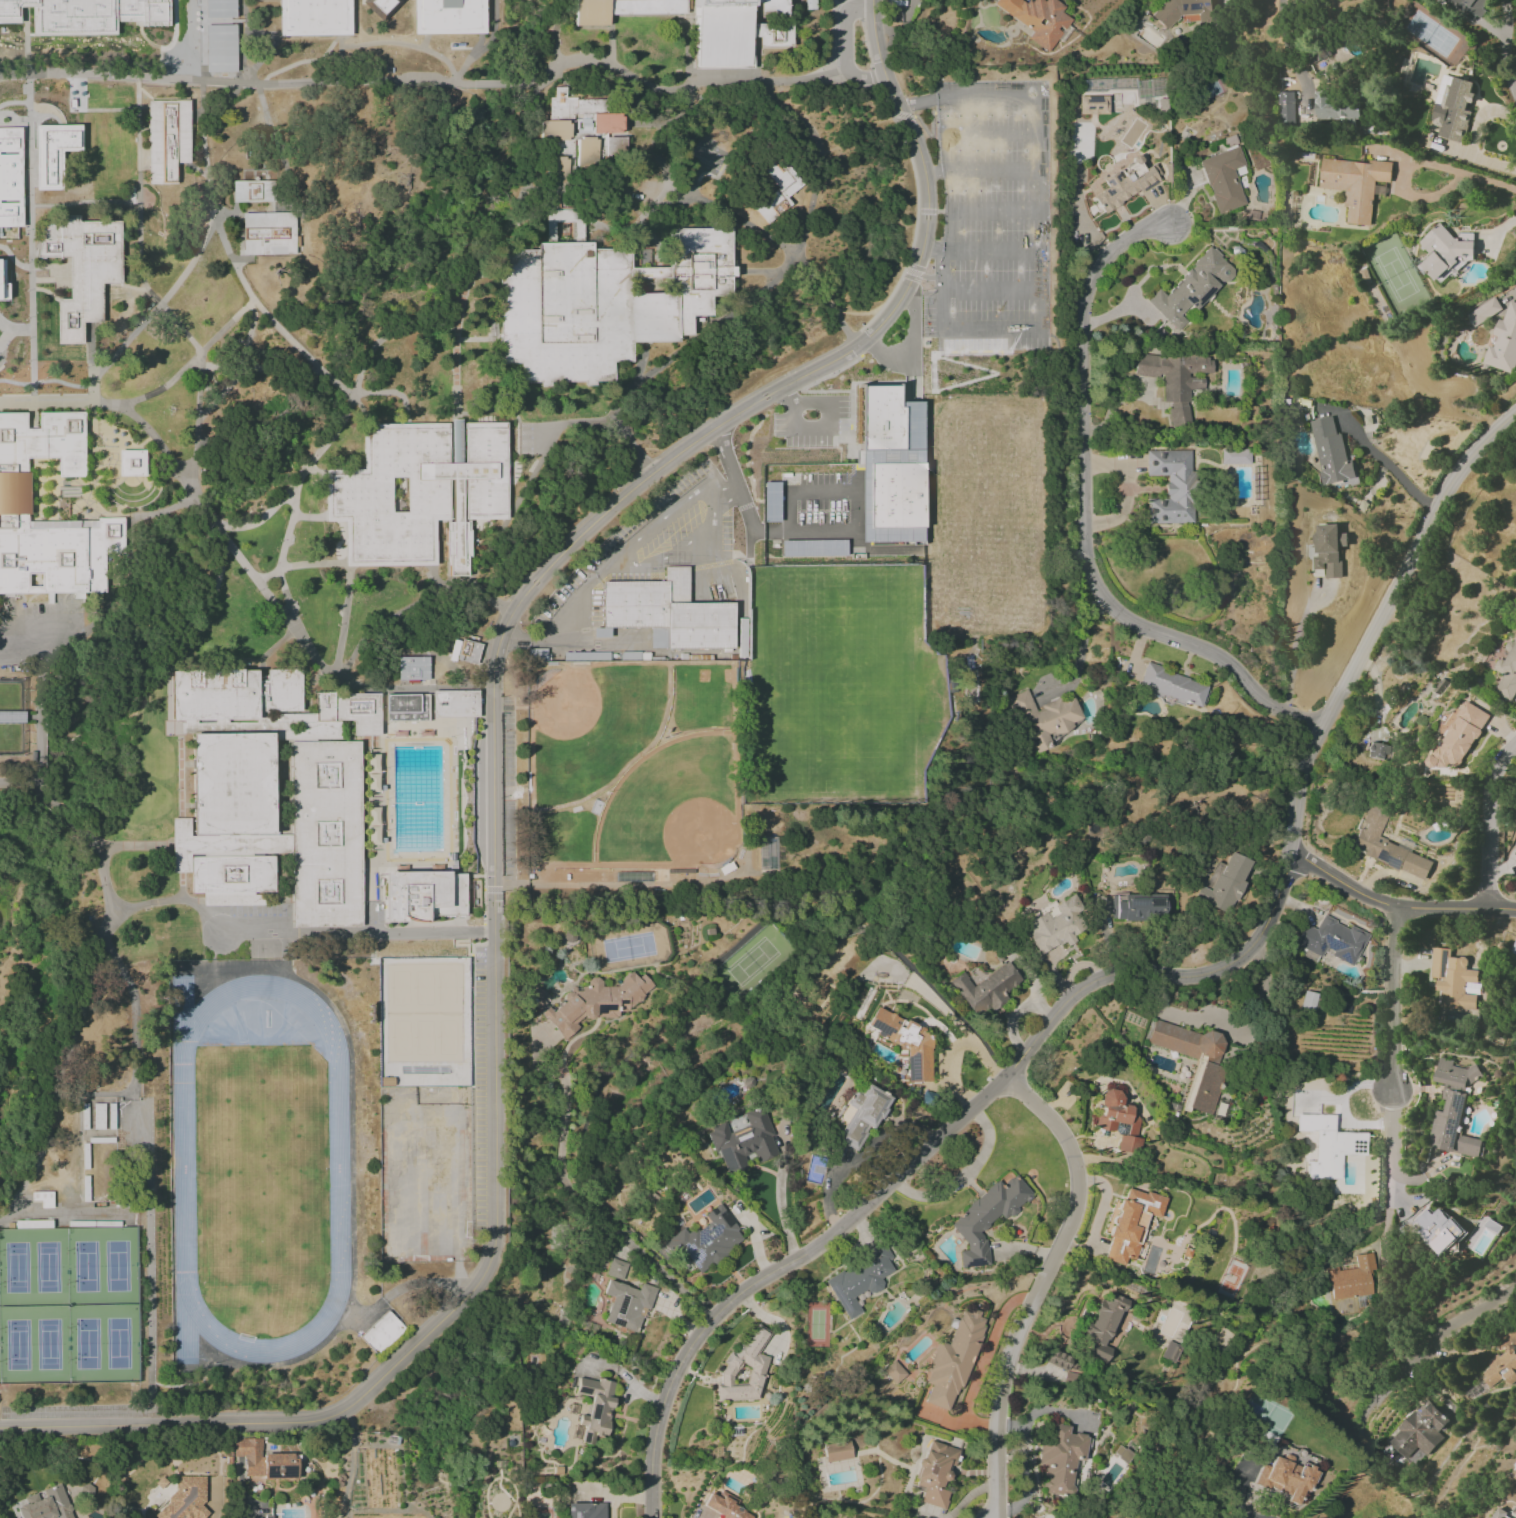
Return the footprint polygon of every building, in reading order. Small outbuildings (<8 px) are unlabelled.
[(21,23),(0,23),(0,0),(168,0),(168,26),(141,27),(141,21),(116,21),(116,34),(31,36),(31,8),(21,8),(21,23)] [(204,12),(204,0),(234,0),(234,12),(204,12)] [(280,38),(279,0),(350,0),(350,37),(280,38)] [(361,3),(364,0),(399,0),(402,3),(382,24),(361,3)] [(414,35),(413,0),(485,0),(485,34),(414,35)] [(574,27),(574,0),(687,0),(687,17),(609,17),(609,27),(574,27)] [(694,69),(693,0),(787,0),(787,19),(759,19),(759,4),(750,4),(750,23),(790,23),(790,49),(759,49),(759,38),(752,38),(752,69),(694,69)] [(1032,31),(1027,39),(1048,52),(1070,19),(1060,12),(1063,7),(1053,0),(1032,0),(1029,5),(1021,0),(997,0),(993,5),(1032,31)] [(1212,0),(1164,0),(1150,16),(1166,30),(1179,16),(1185,22),(1213,21),(1212,0)] [(1479,20),(1486,10),(1483,9),(1489,0),(1450,0),(1479,20)] [(205,26),(235,26),(235,72),(205,73),(205,26)] [(1170,68),(1169,203),(1099,254),(1076,207),(1073,156),(1069,116),(1069,70),(1170,68)] [(1473,82),(1442,74),(1430,124),(1439,126),(1437,137),(1461,143),(1471,103),(1472,103),(1475,92),(1471,91),(1473,82)] [(554,88),(564,88),(564,100),(605,99),(605,114),(621,113),(621,136),(607,136),(607,166),(574,166),(574,186),(549,186),(548,99),(554,99),(554,88)] [(1316,120),(1361,120),(1361,99),(1331,99),(1331,91),(1316,91),(1316,120)] [(147,101),(189,101),(189,165),(178,165),(178,184),(148,184),(147,101)] [(1280,124),(1295,124),(1295,103),(1280,103),(1280,124)] [(35,126),(80,126),(80,151),(64,151),(64,191),(35,191),(35,126)] [(21,227),(0,228),(0,129),(20,128),(21,227)] [(1198,159),(1215,214),(1244,205),(1235,176),(1244,173),(1236,147),(1198,159)] [(776,153),(803,186),(787,199),(793,206),(769,227),(756,210),(780,190),(760,167),(776,153)] [(1375,181),(1391,182),(1392,164),(1322,157),(1319,188),(1345,190),(1344,206),(1348,206),(1346,224),(1370,226),(1375,181)] [(232,182),(273,181),(273,202),(232,203),(232,182)] [(501,252),(539,252),(539,245),(547,245),(546,210),(586,210),(586,243),(592,243),(593,250),(632,249),(633,267),(669,267),(669,228),(732,228),(732,267),(737,267),(737,280),(733,280),(733,297),(714,297),(714,318),(694,319),(694,337),(680,337),(680,343),(634,344),(634,362),(615,363),(615,382),(596,382),(596,386),(585,386),(585,383),(552,383),(552,387),(541,387),(541,382),(521,383),(521,364),(504,364),(504,343),(498,343),(498,335),(502,335),(501,281),(496,281),(496,269),(501,269),(501,252)] [(242,214),(293,213),(294,254),(242,256),(242,214)] [(59,216),(78,216),(78,222),(120,222),(120,284),(101,284),(102,323),(83,323),(83,345),(57,345),(56,300),(56,299),(69,299),(68,258),(35,259),(43,225),(59,225),(59,216)] [(1418,242),(1430,254),(1417,266),(1423,273),(1427,273),(1435,281),(1444,272),(1456,272),(1474,254),(1474,243),(1472,240),(1472,234),(1470,234),(1470,239),(1457,240),(1439,222),(1418,242)] [(1177,331),(1186,321),(1180,315),(1189,306),(1194,310),(1219,284),(1221,286),(1236,271),(1209,246),(1164,295),(1157,289),(1145,302),(1177,331)] [(1501,309),(1493,296),(1464,315),(1472,328),(1501,309)] [(28,365),(0,365),(0,297),(28,297),(28,365)] [(1514,373),(1515,365),(1515,303),(1509,301),(1503,321),(1497,319),(1492,335),(1496,336),(1493,347),(1487,345),(1482,363),(1514,373)] [(1188,426),(1188,390),(1203,389),(1202,378),(1188,378),(1188,373),(1211,373),(1211,355),(1135,356),(1135,376),(1162,376),(1162,402),(1169,402),(1169,426),(1188,426)] [(859,386),(861,542),(923,541),(921,402),(896,402),(896,385),(859,386)] [(105,592),(0,594),(0,415),(25,414),(25,430),(38,430),(37,415),(82,414),(84,478),(57,478),(56,460),(26,461),(28,529),(96,527),(96,519),(124,519),(125,555),(105,555),(105,592)] [(1309,421),(1322,485),(1336,482),(1337,487),(1359,483),(1353,455),(1346,456),(1341,433),(1336,434),(1333,416),(1309,421)] [(506,423),(507,470),(499,470),(499,473),(507,473),(507,521),(470,522),(470,566),(468,566),(468,578),(449,578),(449,559),(446,559),(446,521),(435,521),(435,565),(347,566),(346,523),(327,523),(327,471),(364,471),(363,426),(448,424),(449,464),(452,464),(451,418),(462,418),(463,464),(464,464),(464,424),(506,423)] [(1220,449),(1220,465),(1250,464),(1249,449),(1220,449)] [(1146,524),(1192,523),(1191,450),(1145,451),(1146,476),(1165,476),(1165,499),(1146,499),(1146,524)] [(118,451),(144,451),(144,477),(119,477),(118,451)] [(779,522),(778,482),(763,483),(763,522),(779,522)] [(1341,577),(1340,546),(1348,546),(1347,533),(1338,533),(1338,524),(1313,524),(1314,555),(1313,555),(1313,569),(1324,569),(1325,578),(1341,577)] [(780,541),(781,557),(846,556),(846,540),(780,541)] [(601,581),(665,581),(665,568),(689,568),(690,604),(734,603),(734,649),(652,649),(651,629),(601,629),(601,581)] [(481,644),(453,638),(448,659),(476,665),(481,644)] [(1510,651),(1505,661),(1498,657),(1493,668),(1504,674),(1494,692),(1512,701),(1515,695),(1515,639),(1510,651)] [(397,658),(426,657),(427,682),(398,683),(397,658)] [(1200,708),(1207,683),(1144,665),(1139,684),(1148,687),(1146,693),(1200,708)] [(265,670),(301,669),(301,714),(256,715),(256,722),(170,723),(169,673),(257,671),(257,681),(265,681),(265,670)] [(1083,722),(1072,694),(1036,709),(1028,689),(1011,696),(1034,753),(1063,741),(1060,732),(1083,722)] [(433,692),(478,691),(478,719),(433,719),(433,692)] [(314,694),(380,693),(380,737),(353,737),(353,721),(314,722),(314,694)] [(385,696),(427,695),(428,723),(386,723),(385,696)] [(1490,714),(1465,700),(1457,715),(1448,711),(1442,723),(1448,726),(1429,762),(1446,771),(1452,760),(1462,766),(1490,714)] [(190,735),(271,734),(273,836),(291,836),(291,856),(274,857),(275,896),(265,896),(265,907),(203,908),(203,895),(190,895),(190,874),(172,874),(171,820),(191,819),(190,735)] [(290,743),(359,742),(361,927),(291,928),(291,856),(291,836),(290,743)] [(1366,757),(1385,761),(1388,746),(1369,742),(1366,757)] [(1426,879),(1433,859),(1377,838),(1387,811),(1366,804),(1351,845),(1362,849),(1360,855),(1426,879)] [(1253,861),(1231,852),(1226,864),(1211,858),(1206,869),(1213,871),(1206,888),(1200,885),(1194,900),(1230,915),(1244,881),(1245,881),(1253,861)] [(382,874),(448,873),(448,875),(470,875),(471,919),(430,919),(430,926),(383,926),(382,874)] [(1165,895),(1111,894),(1111,918),(1164,920),(1165,895)] [(1023,918),(1030,931),(1026,933),(1038,955),(1064,942),(1066,946),(1075,941),(1073,936),(1089,927),(1072,895),(1055,904),(1054,903),(1023,918)] [(1367,934),(1349,926),(1349,927),(1322,916),(1317,929),(1301,923),(1292,944),(1322,957),(1325,948),(1333,952),(1331,956),(1353,966),(1367,934)] [(1438,1007),(1474,1009),(1475,994),(1480,994),(1481,985),(1476,985),(1477,970),(1467,969),(1467,958),(1449,956),(1450,948),(1432,947),(1429,978),(1435,978),(1435,990),(1440,991),(1438,1007)] [(950,980),(974,1017),(988,1008),(990,1011),(1007,1000),(1003,993),(1021,981),(1008,962),(985,976),(978,966),(967,973),(965,970),(950,980)] [(565,1039),(577,1028),(576,1023),(580,1020),(617,1016),(617,1011),(627,1010),(652,985),(643,976),(636,977),(631,971),(616,986),(601,987),(600,977),(588,978),(588,982),(579,991),(573,986),(563,996),(563,1002),(553,1012),(548,1007),(540,1014),(565,1039)] [(547,1003),(536,988),(527,995),(538,1010),(547,1003)] [(1316,993),(1302,991),(1300,1010),(1314,1011),(1316,993)] [(930,1082),(930,1033),(875,1007),(867,1026),(876,1030),(876,1036),(900,1047),(907,1047),(907,1082),(930,1082)] [(1146,1044),(1198,1059),(1185,1108),(1207,1114),(1228,1040),(1153,1019),(1146,1044)] [(1428,1147),(1479,1157),(1483,1140),(1458,1135),(1469,1080),(1476,1081),(1479,1070),(1453,1064),(1454,1060),(1438,1057),(1434,1081),(1445,1083),(1442,1099),(1446,1100),(1444,1112),(1435,1110),(1428,1147)] [(888,1096),(865,1084),(861,1093),(853,1089),(845,1105),(853,1109),(836,1140),(859,1152),(888,1096)] [(1116,1151),(1139,1154),(1142,1139),(1134,1137),(1139,1107),(1120,1104),(1122,1092),(1103,1089),(1099,1117),(1096,1116),(1094,1129),(1119,1133),(1116,1151)] [(778,1155),(761,1108),(706,1127),(724,1176),(746,1168),(742,1158),(753,1154),(757,1163),(778,1155)] [(1315,1132),(1314,1162),(1308,1162),(1307,1179),(1340,1180),(1340,1155),(1365,1156),(1365,1133),(1333,1132),(1333,1115),(1297,1114),(1297,1131),(1315,1132)] [(949,1224),(969,1246),(959,1254),(960,1268),(989,1265),(987,1242),(979,1233),(999,1215),(1001,1217),(1010,1216),(1033,1195),(1016,1177),(1010,1178),(1001,1186),(996,1181),(949,1224)] [(1104,1260),(1123,1265),(1125,1257),(1134,1259),(1147,1214),(1160,1218),(1165,1198),(1128,1188),(1125,1201),(1120,1199),(1109,1237),(1110,1237),(1104,1260)] [(698,1273),(745,1240),(719,1204),(704,1214),(710,1222),(697,1231),(695,1228),(687,1234),(683,1228),(664,1242),(674,1256),(682,1250),(698,1273)] [(1454,1248),(1454,1223),(1435,1223),(1435,1210),(1417,1210),(1417,1229),(1429,1229),(1429,1248),(1454,1248)] [(824,1279),(848,1321),(862,1312),(853,1297),(867,1289),(870,1295),(884,1287),(879,1279),(893,1271),(887,1260),(890,1259),(883,1245),(824,1279)] [(1356,1255),(1357,1268),(1338,1271),(1338,1267),(1327,1268),(1331,1300),(1374,1294),(1370,1270),(1376,1269),(1374,1253),(1356,1255)] [(628,1263),(611,1258),(605,1275),(623,1281),(628,1263)] [(604,1322),(636,1332),(643,1308),(649,1310),(656,1288),(640,1283),(638,1290),(607,1280),(603,1294),(611,1297),(604,1322)] [(1078,1353),(1104,1364),(1110,1349),(1106,1347),(1125,1299),(1110,1293),(1106,1303),(1100,1301),(1091,1323),(1090,1323),(1078,1353)] [(925,1403),(951,1412),(986,1317),(962,1308),(948,1345),(937,1341),(926,1371),(930,1372),(925,1383),(931,1385),(925,1403)] [(388,1310),(407,1330),(379,1358),(359,1339),(388,1310)] [(771,1333),(755,1323),(738,1352),(729,1352),(725,1360),(725,1366),(720,1373),(720,1384),(716,1384),(716,1400),(760,1400),(760,1392),(764,1385),(764,1375),(762,1374),(768,1364),(768,1358),(759,1353),(771,1333)] [(1174,1363),(1181,1347),(1166,1341),(1159,1357),(1174,1363)] [(1512,1345),(1487,1362),(1490,1366),(1480,1374),(1490,1386),(1502,1377),(1508,1386),(1515,1380),(1515,1375),(1515,1373),(1515,1372),(1515,1351),(1512,1345)] [(1045,1362),(1073,1373),(1078,1360),(1051,1349),(1045,1362)] [(895,1385),(906,1375),(893,1360),(882,1370),(895,1385)] [(605,1439),(615,1384),(579,1377),(576,1394),(592,1397),(588,1416),(580,1415),(578,1425),(585,1426),(582,1443),(594,1445),(595,1438),(605,1439)] [(1387,1441),(1415,1467),(1443,1437),(1439,1433),(1451,1421),(1427,1399),(1387,1441)] [(1071,1497),(1075,1459),(1084,1460),(1087,1436),(1069,1434),(1070,1426),(1051,1423),(1049,1440),(1041,1439),(1038,1464),(1045,1465),(1042,1493),(1071,1497)] [(301,1478),(300,1453),(261,1454),(261,1438),(233,1439),(233,1457),(245,1456),(245,1479),(301,1478)] [(946,1510),(951,1491),(945,1490),(952,1466),(953,1467),(958,1449),(927,1440),(914,1486),(922,1489),(918,1502),(946,1510)] [(825,1462),(851,1459),(848,1441),(822,1445),(825,1462)] [(1292,1461),(1294,1457),(1286,1454),(1284,1459),(1275,1456),(1272,1467),(1265,1464),(1257,1484),(1290,1496),(1288,1502),(1298,1506),(1304,1492),(1309,1493),(1317,1471),(1292,1461)] [(176,1476),(176,1489),(168,1497),(168,1502),(156,1514),(156,1517),(204,1517),(208,1513),(203,1508),(203,1477),(176,1476)] [(61,1484),(40,1492),(23,1498),(25,1504),(16,1507),(20,1517),(55,1517),(56,1517),(72,1517),(61,1484)] [(721,1517),(750,1517),(752,1515),(735,1507),(739,1500),(720,1490),(717,1497),(709,1493),(702,1505),(722,1516),(721,1517)] [(567,1517),(606,1517),(606,1503),(567,1504),(567,1517)] [(1498,1506),(1490,1517),(1515,1517),(1498,1506)]
